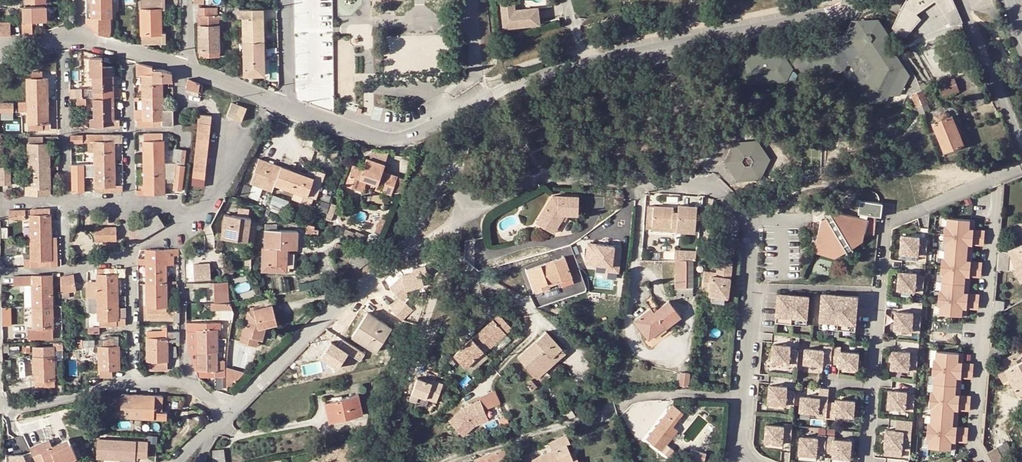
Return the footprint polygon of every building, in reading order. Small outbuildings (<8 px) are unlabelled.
[(91,18),(97,18),(97,24),(106,24),(105,18),(111,18),(111,0),(91,0),(91,18)] [(142,45),(166,44),(166,34),(161,34),(161,10),(165,10),(165,0),(141,0),(142,45)] [(904,2),(916,14),(934,1),(934,0),(928,0),(919,7),(915,0),(905,0),(904,2)] [(934,1),(950,26),(961,22),(952,0),(934,0),(934,1)] [(514,1),(501,3),(504,29),(540,25),(538,8),(515,11),(514,1)] [(916,14),(904,2),(890,29),(903,38),(920,19),(916,14)] [(46,6),(24,7),(24,22),(43,22),(46,19),(46,6)] [(219,57),(218,15),(210,16),(210,8),(198,8),(200,57),(219,57)] [(243,18),(243,42),(262,42),(262,17),(243,18)] [(878,53),(882,45),(887,37),(877,22),(858,22),(852,34),(850,39),(837,39),(836,41),(831,35),(819,36),(813,47),(814,50),(803,51),(801,53),(796,61),(798,64),(803,73),(816,72),(822,60),(829,71),(842,70),(846,61),(847,59),(852,59),(858,67),(855,75),(857,78),(857,81),(871,102),(884,102),(890,91),(895,90),(897,93),(902,93),(910,76),(903,67),(900,67),(893,56),(890,56),(881,57),(878,53)] [(0,23),(0,36),(10,36),(10,23),(0,23)] [(21,35),(29,35),(29,23),(21,23),(21,35)] [(263,76),(262,42),(243,42),(244,50),(239,50),(239,58),(244,58),(245,77),(263,76)] [(760,49),(750,49),(740,72),(746,82),(759,82),(765,70),(772,81),(784,80),(791,69),(789,65),(793,63),(795,66),(798,64),(796,61),(801,53),(791,54),(785,44),(778,45),(776,48),(764,49),(762,51),(760,49)] [(881,57),(890,56),(882,45),(878,53),(881,57)] [(93,77),(94,119),(94,121),(95,121),(95,127),(119,127),(119,120),(113,120),(113,67),(102,67),(102,58),(90,58),(90,77),(93,77)] [(847,59),(846,61),(855,75),(858,67),(852,59),(847,59)] [(822,60),(816,72),(829,71),(822,60)] [(138,77),(142,77),(142,71),(153,70),(153,68),(152,67),(139,64),(137,66),(137,76),(138,77)] [(174,127),(173,110),(163,110),(162,82),(171,81),(171,73),(162,70),(153,70),(142,71),(142,77),(143,120),(136,120),(137,127),(174,127)] [(28,112),(29,130),(50,130),(50,123),(48,123),(47,79),(42,79),(42,72),(32,72),(32,80),(27,80),(28,103),(28,112)] [(938,85),(943,98),(959,91),(955,78),(938,85)] [(188,89),(200,90),(201,83),(188,79),(188,89)] [(928,103),(922,90),(911,94),(917,106),(928,103)] [(87,99),(77,99),(78,109),(88,109),(87,99)] [(0,104),(0,113),(13,112),(13,103),(0,104)] [(28,112),(28,103),(18,103),(19,112),(28,112)] [(237,106),(229,104),(225,116),(232,119),(237,106)] [(245,110),(237,106),(232,119),(240,122),(245,110)] [(933,123),(945,152),(963,145),(952,116),(948,117),(946,110),(934,116),(936,122),(933,123)] [(198,115),(197,123),(210,125),(211,116),(198,115)] [(210,125),(197,123),(197,132),(209,133),(210,125)] [(197,132),(196,138),(209,140),(209,133),(197,132)] [(164,179),(164,163),(164,141),(162,141),(162,134),(143,134),(144,186),(139,186),(139,191),(136,190),(136,195),(164,194),(164,179)] [(71,143),(79,143),(82,143),(83,135),(71,135),(71,143)] [(123,192),(122,186),(115,186),(113,142),(120,142),(120,135),(89,135),(89,158),(95,158),(95,192),(123,192)] [(23,185),(23,195),(50,195),(49,145),(43,145),(43,138),(34,138),(33,145),(29,145),(30,185),(23,185)] [(196,138),(195,147),(208,148),(209,140),(196,138)] [(734,144),(724,163),(737,182),(760,181),(770,159),(757,141),(734,144)] [(195,147),(194,155),(207,156),(208,148),(195,147)] [(174,149),(173,163),(175,163),(176,161),(184,163),(185,151),(177,149),(174,149)] [(194,155),(193,162),(206,164),(207,156),(194,155)] [(352,165),(345,186),(356,190),(360,179),(366,182),(377,185),(379,181),(385,183),(382,191),(391,194),(397,177),(382,172),(384,165),(366,158),(363,169),(352,165)] [(298,173),(260,159),(251,185),(272,193),(275,186),(315,200),(324,173),(316,170),(313,179),(297,174),(298,173)] [(175,163),(173,163),(164,163),(164,179),(174,178),(173,190),(181,191),(185,167),(183,166),(184,163),(176,161),(175,163)] [(193,162),(192,170),(205,172),(206,164),(193,162)] [(0,168),(0,185),(10,185),(10,167),(0,168)] [(192,170),(192,178),(204,179),(205,172),(192,170)] [(72,193),(84,192),(84,178),(77,178),(77,175),(72,175),(72,193)] [(204,187),(204,179),(192,178),(191,186),(204,187)] [(366,182),(360,179),(356,190),(362,192),(366,182)] [(385,183),(379,181),(377,185),(376,189),(382,191),(385,183)] [(275,194),(272,201),(285,208),(289,201),(275,194)] [(552,196),(536,223),(545,229),(549,224),(556,228),(563,216),(577,216),(578,197),(552,196)] [(673,207),(653,206),(652,226),(695,229),(697,207),(678,206),(678,212),(673,212),(673,207)] [(51,238),(50,209),(31,209),(32,255),(24,255),(24,267),(51,266),(51,238)] [(25,210),(9,210),(9,219),(25,219),(25,210)] [(821,220),(814,245),(834,250),(864,234),(867,219),(834,211),(833,218),(826,221),(821,220)] [(826,221),(833,218),(829,211),(823,214),(826,221)] [(157,215),(149,219),(156,231),(164,226),(157,215)] [(222,217),(222,241),(248,242),(249,219),(222,217)] [(974,221),(947,218),(946,227),(944,226),(943,234),(968,236),(969,225),(973,225),(974,221)] [(149,219),(142,223),(149,235),(156,231),(149,219)] [(142,223),(136,227),(142,240),(149,235),(142,223)] [(549,224),(545,229),(552,234),(556,228),(549,224)] [(973,229),(973,225),(969,225),(968,236),(984,238),(984,230),(973,229)] [(142,240),(136,227),(129,231),(130,247),(142,240)] [(106,240),(106,228),(96,228),(96,240),(106,240)] [(116,228),(106,228),(106,240),(116,240),(116,228)] [(275,231),(264,231),(264,248),(262,248),(262,272),(287,273),(288,250),(297,249),(298,232),(275,231)] [(920,232),(902,231),(901,248),(925,250),(927,235),(920,234),(920,232)] [(834,250),(814,245),(812,252),(833,258),(863,241),(864,234),(834,250)] [(968,236),(943,234),(942,242),(945,242),(944,251),(971,253),(971,248),(967,248),(968,236)] [(984,238),(968,236),(967,248),(971,248),(972,244),(983,245),(984,238)] [(586,242),(585,263),(607,264),(606,271),(621,272),(622,244),(586,242)] [(996,270),(1007,272),(1016,270),(1020,282),(1021,282),(1021,245),(1009,250),(1009,253),(997,251),(996,270)] [(138,258),(138,264),(146,264),(147,308),(148,308),(148,314),(165,313),(165,266),(174,265),(173,256),(178,256),(178,249),(175,249),(146,249),(146,258),(138,258)] [(373,257),(354,251),(348,266),(358,270),(373,257)] [(943,259),(941,259),(940,266),(966,268),(966,257),(971,257),(971,253),(944,251),(943,259)] [(548,283),(548,285),(571,277),(564,256),(527,270),(534,288),(548,283)] [(718,257),(717,271),(716,275),(712,274),(712,271),(705,270),(702,290),(710,290),(710,295),(712,295),(725,296),(728,296),(732,259),(718,257)] [(970,261),(971,257),(966,257),(966,268),(981,270),(982,262),(970,261)] [(676,287),(687,287),(687,260),(690,260),(689,258),(676,258),(676,287)] [(211,262),(193,262),(194,279),(212,279),(211,262)] [(966,268),(940,266),(940,274),(942,274),(941,283),(968,285),(969,280),(964,280),(966,268)] [(917,268),(899,267),(898,285),(923,287),(924,271),(917,270),(917,268)] [(117,278),(125,277),(125,273),(125,269),(98,270),(98,283),(87,284),(87,297),(88,297),(98,297),(98,312),(98,320),(99,320),(100,327),(124,326),(124,309),(118,309),(117,278)] [(61,281),(61,293),(73,291),(73,288),(75,288),(73,275),(61,277),(61,281)] [(52,276),(14,276),(14,286),(33,285),(33,307),(53,307),(52,278),(52,276)] [(227,282),(213,282),(214,302),(228,302),(227,282)] [(548,283),(534,288),(535,292),(549,287),(548,285),(548,283)] [(968,285),(941,283),(941,291),(938,291),(938,299),(963,301),(964,289),(968,290),(968,285)] [(687,287),(676,287),(676,296),(692,296),(692,287),(687,287)] [(812,292),(781,289),(778,316),(809,319),(812,292)] [(968,290),(964,289),(963,301),(978,302),(979,294),(968,293),(968,290)] [(860,295),(824,291),(822,319),(858,323),(860,295)] [(89,313),(98,312),(98,297),(88,297),(89,313)] [(963,301),(938,299),(937,306),(940,306),(939,315),(966,317),(966,312),(962,312),(963,301)] [(663,324),(665,326),(665,327),(680,316),(668,300),(658,309),(654,312),(651,308),(650,307),(637,318),(649,334),(663,324)] [(1004,300),(993,300),(992,318),(1003,311),(1004,300)] [(978,302),(963,301),(962,312),(966,312),(967,309),(978,309),(978,302)] [(249,311),(240,343),(252,345),(254,338),(257,339),(262,340),(265,326),(277,324),(272,305),(249,311)] [(13,324),(12,307),(2,307),(4,324),(13,324)] [(53,307),(33,307),(34,337),(53,336),(53,307)] [(914,308),(896,307),(895,325),(920,327),(921,311),(914,310),(914,308)] [(375,352),(388,332),(372,322),(375,318),(368,314),(353,337),(375,352)] [(809,319),(778,316),(777,323),(809,325),(809,319)] [(391,328),(375,318),(372,322),(388,332),(391,328)] [(637,318),(634,321),(648,339),(665,326),(663,324),(649,334),(637,318)] [(858,323),(822,319),(821,326),(857,329),(858,323)] [(217,361),(217,329),(216,323),(191,324),(191,332),(197,332),(197,353),(198,371),(215,371),(215,377),(224,377),(224,361),(217,361)] [(179,342),(179,331),(167,332),(167,327),(162,328),(162,331),(148,332),(148,370),(167,370),(167,342),(179,342)] [(518,356),(534,373),(552,358),(555,361),(564,352),(546,332),(518,356)] [(477,335),(470,342),(475,348),(482,342),(477,335)] [(119,357),(119,350),(119,340),(108,340),(99,340),(100,377),(111,377),(111,370),(119,369),(119,357)] [(792,342),(774,340),(773,358),(790,360),(790,362),(798,363),(799,347),(792,346),(792,342)] [(484,359),(475,348),(470,342),(447,360),(455,369),(457,367),(464,376),(484,359)] [(824,346),(805,345),(805,361),(824,362),(824,358),(832,359),(833,342),(824,342),(824,346)] [(833,342),(832,359),(840,359),(839,362),(859,364),(859,348),(841,347),(841,343),(833,342)] [(911,348),(893,346),(892,364),(917,366),(918,350),(911,350),(911,348)] [(54,387),(54,350),(54,347),(35,348),(35,387),(54,387)] [(989,347),(988,356),(1001,357),(1002,347),(989,347)] [(935,361),(933,361),(932,368),(957,370),(958,359),(963,359),(963,354),(936,352),(935,361)] [(1007,371),(1010,378),(1019,394),(1021,392),(1021,357),(1014,361),(1016,365),(1006,370),(1007,371)] [(537,377),(555,361),(552,358),(534,373),(537,377)] [(963,359),(958,359),(957,370),(962,370),(973,372),(973,364),(962,363),(963,359)] [(227,379),(232,380),(235,380),(243,372),(227,368),(227,377),(227,379)] [(957,370),(932,368),(932,376),(934,376),(933,384),(960,387),(961,382),(957,381),(957,370)] [(962,370),(957,370),(957,381),(961,382),(961,378),(972,379),(973,372),(962,370)] [(443,385),(433,381),(432,383),(426,381),(416,378),(411,393),(437,402),(443,385)] [(789,383),(771,381),(770,399),(787,401),(787,403),(795,404),(796,388),(788,387),(789,383)] [(933,393),(930,393),(930,400),(955,402),(956,391),(960,391),(960,387),(933,384),(933,393)] [(908,386),(890,385),(889,403),(914,405),(915,389),(908,389),(908,386)] [(960,391),(956,391),(955,402),(959,403),(970,404),(971,396),(960,395),(960,391)] [(821,393),(804,392),(802,407),(819,408),(819,412),(828,413),(829,397),(821,396),(821,393)] [(486,408),(501,403),(498,393),(449,408),(456,432),(490,422),(486,408)] [(146,395),(123,394),(121,418),(167,419),(167,412),(162,412),(163,396),(146,395)] [(837,398),(829,397),(828,413),(836,414),(836,410),(854,411),(855,396),(837,394),(837,398)] [(359,395),(331,401),(335,420),(363,414),(359,395)] [(955,402),(930,400),(929,408),(932,408),(931,417),(958,419),(958,414),(954,414),(955,402)] [(329,422),(335,420),(331,401),(326,402),(329,422)] [(970,404),(955,402),(954,414),(958,414),(959,410),(970,411),(970,404)] [(683,412),(673,405),(647,439),(661,450),(677,430),(673,425),(683,412)] [(930,425),(928,425),(927,432),(952,434),(953,423),(958,423),(958,419),(931,417),(930,425)] [(785,425),(768,424),(766,442),(783,443),(784,438),(792,439),(793,423),(785,423),(785,425)] [(958,423),(953,423),(952,434),(968,436),(968,428),(957,427),(958,423)] [(905,426),(887,425),(885,443),(911,445),(912,429),(904,428),(905,426)] [(819,434),(802,433),(801,451),(818,452),(819,447),(827,448),(828,432),(819,432),(819,434)] [(836,432),(828,432),(827,448),(835,449),(835,453),(852,454),(853,436),(836,435),(836,432)] [(952,434),(927,432),(926,440),(929,440),(928,449),(955,451),(956,446),(951,446),(952,434)] [(572,461),(574,461),(566,444),(570,442),(566,434),(549,443),(552,450),(532,459),(533,461),(570,461),(572,461)] [(968,436),(952,434),(951,446),(956,446),(956,442),(967,443),(968,436)] [(150,442),(100,439),(99,459),(139,461),(139,456),(149,456),(150,442)] [(30,448),(36,461),(55,461),(58,460),(59,461),(68,461),(77,458),(69,440),(52,447),(49,440),(30,448)] [(986,452),(992,461),(1016,461),(1006,442),(986,452)] [(476,456),(478,461),(496,461),(508,459),(505,449),(476,456)] [(691,450),(689,457),(704,461),(705,453),(691,450)] [(213,452),(214,461),(225,461),(225,451),(213,452)]
